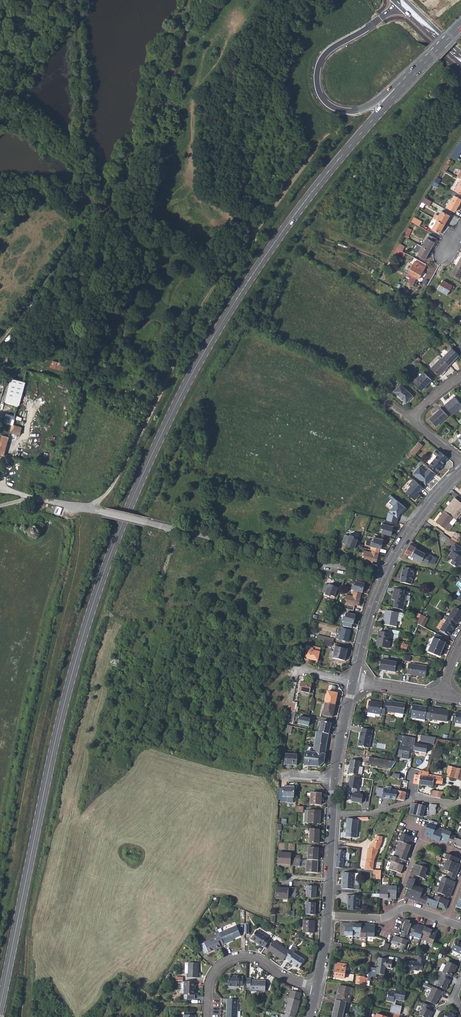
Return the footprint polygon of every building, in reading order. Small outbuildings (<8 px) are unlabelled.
[(460,152),(460,142),(460,141),(450,156),(457,160),(460,152)] [(459,198),(454,196),(448,207),(455,212),(460,201),(460,199),(459,198)] [(429,206),(431,201),(425,198),(422,202),(429,206)] [(436,214),(434,219),(437,221),(444,225),(449,216),(442,211),(439,216),(436,214)] [(422,222),(414,217),(411,222),(420,226),(422,222)] [(439,233),(444,225),(437,221),(432,229),(439,233)] [(431,245),(435,238),(429,235),(422,246),(430,251),(433,246),(431,245)] [(425,259),(430,251),(422,246),(417,255),(425,259)] [(403,257),(405,253),(402,251),(397,248),(394,253),(400,256),(400,255),(403,257)] [(425,267),(415,261),(408,275),(407,274),(406,275),(407,276),(411,278),(416,281),(417,278),(419,279),(425,267)] [(460,273),(460,268),(456,266),(451,274),(458,278),(460,273)] [(447,295),(450,290),(452,286),(443,281),(438,290),(447,295)] [(451,348),(442,358),(449,365),(458,355),(451,348)] [(439,376),(449,365),(442,358),(441,357),(431,368),(439,376)] [(61,369),(63,362),(52,360),(51,367),(61,369)] [(413,383),(422,390),(432,380),(423,372),(413,383)] [(401,384),(394,392),(406,403),(413,396),(401,384)] [(444,406),(452,415),(460,408),(460,405),(455,397),(444,406)] [(429,419),(436,426),(447,416),(441,409),(429,419)] [(21,427),(11,425),(10,432),(19,435),(21,427)] [(0,442),(0,454),(3,455),(8,437),(2,436),(0,442)] [(422,447),(417,443),(409,453),(413,456),(422,447)] [(440,467),(448,458),(436,449),(433,454),(436,457),(429,465),(437,472),(441,468),(440,467)] [(413,475),(426,486),(435,475),(429,469),(426,472),(420,467),(413,475)] [(420,491),(421,492),(424,488),(414,480),(410,485),(411,487),(407,492),(416,501),(421,495),(420,494),(419,493),(420,491)] [(406,508),(390,495),(388,497),(392,500),(389,502),(394,506),(390,511),(398,518),(406,508)] [(451,503),(448,505),(444,510),(453,517),(460,509),(460,508),(460,503),(454,498),(451,503)] [(449,523),(454,517),(453,517),(444,510),(440,516),(438,518),(436,521),(448,531),(453,526),(449,523)] [(456,519),(454,517),(449,523),(453,526),(457,520),(456,519)] [(392,534),(393,530),(392,529),(393,524),(394,520),(385,518),(384,522),(383,522),(381,529),(383,531),(383,532),(392,534)] [(32,526),(30,527),(29,528),(28,530),(27,531),(27,533),(27,535),(29,537),(30,538),(32,539),(34,539),(36,539),(38,538),(39,537),(40,535),(40,533),(40,531),(39,529),(37,528),(36,527),(34,526),(32,526)] [(341,543),(345,544),(350,546),(350,548),(353,549),(357,541),(356,540),(355,537),(349,535),(349,536),(344,535),(341,543)] [(377,560),(380,548),(381,543),(382,543),(383,538),(373,536),(373,537),(370,539),(369,545),(371,545),(369,550),(370,550),(370,552),(363,550),(361,555),(364,558),(363,564),(372,566),(373,561),(371,561),(371,559),(373,559),(377,560)] [(417,545),(411,542),(405,552),(408,554),(411,556),(415,548),(417,545)] [(460,560),(460,547),(454,542),(452,546),(453,548),(451,551),(448,555),(452,559),(450,561),(453,564),(454,565),(455,565),(457,566),(460,560)] [(426,553),(415,548),(411,556),(427,563),(428,561),(434,564),(437,558),(426,552),(426,553)] [(401,582),(411,585),(414,570),(403,568),(401,578),(401,579),(401,582)] [(358,605),(361,591),(362,587),(364,588),(365,582),(355,580),(354,582),(352,583),(350,589),(352,589),(351,594),(352,594),(352,596),(344,595),(343,599),(346,602),(345,608),(353,610),(354,606),(353,605),(353,604),(355,604),(358,605)] [(337,588),(333,586),(332,588),(328,585),(324,584),(320,593),(324,594),(324,595),(330,598),(332,597),(333,598),(337,588)] [(404,606),(407,595),(404,594),(405,591),(394,589),(391,600),(394,601),(394,604),(393,607),(403,610),(404,606)] [(448,618),(456,623),(457,623),(460,617),(460,612),(455,608),(448,618)] [(396,627),(397,621),(398,613),(386,611),(384,619),(383,625),(396,627)] [(343,622),(342,626),(351,628),(352,624),(353,620),(354,620),(355,615),(345,613),(344,614),(343,615),(342,622),(343,622)] [(428,618),(423,615),(418,624),(423,627),(428,618)] [(454,626),(456,623),(448,618),(445,616),(443,619),(446,621),(440,630),(449,636),(455,627),(454,626)] [(350,631),(341,629),(340,636),(336,635),(336,639),(347,642),(350,631)] [(376,646),(389,648),(390,639),(393,639),(393,634),(379,632),(376,646)] [(444,638),(436,634),(434,638),(443,642),(444,638)] [(434,638),(430,646),(428,652),(439,656),(445,643),(443,642),(434,638)] [(320,649),(314,647),(313,651),(306,650),(304,659),(309,660),(317,661),(320,649)] [(332,658),(342,660),(344,653),(346,654),(347,649),(335,647),(332,658)] [(379,670),(395,672),(396,662),(381,660),(379,670)] [(411,675),(425,677),(427,666),(412,664),(408,664),(407,674),(410,674),(411,675)] [(309,693),(310,689),(311,686),(311,684),(301,682),(299,691),(309,693)] [(327,691),(325,703),(334,705),(337,693),(327,691)] [(382,703),(369,701),(367,713),(368,713),(367,716),(375,717),(375,714),(380,715),(381,714),(384,715),(385,711),(386,705),(382,704),(382,703)] [(391,702),(387,701),(386,705),(385,711),(396,713),(403,714),(404,714),(405,704),(392,701),(391,702)] [(332,717),(334,705),(325,703),(322,715),(332,717)] [(429,719),(431,708),(413,705),(410,718),(416,719),(416,720),(424,721),(425,718),(429,719)] [(449,711),(431,708),(429,719),(447,722),(449,711)] [(292,726),(295,711),(290,710),(287,725),(292,726)] [(310,719),(299,716),(298,723),(308,726),(310,719)] [(321,722),(319,732),(328,734),(330,724),(321,722)] [(358,746),(369,748),(372,730),(362,728),(361,733),(360,733),(358,746)] [(327,739),(328,734),(319,732),(316,731),(313,752),(306,751),(304,765),(318,766),(324,763),(325,751),(326,745),(327,739)] [(402,758),(408,759),(411,744),(415,745),(415,743),(416,738),(399,734),(397,740),(402,741),(401,745),(400,745),(399,752),(403,753),(402,758)] [(421,735),(420,743),(428,745),(428,744),(434,744),(436,737),(421,735)] [(415,745),(414,751),(427,753),(428,745),(420,743),(415,743),(415,745)] [(284,765),(292,765),(292,763),(296,764),(297,755),(285,754),(284,765)] [(368,764),(387,767),(390,763),(369,759),(368,764)] [(357,774),(359,766),(360,762),(350,760),(348,773),(357,774)] [(395,778),(408,780),(411,767),(398,765),(395,776),(395,778)] [(460,780),(460,769),(448,765),(445,775),(460,780)] [(443,774),(425,771),(420,771),(419,775),(420,775),(419,784),(433,786),(434,783),(442,784),(443,774)] [(385,788),(377,787),(376,794),(375,796),(404,800),(408,780),(395,778),(395,776),(391,775),(389,783),(392,783),(391,786),(385,786),(385,788)] [(413,783),(419,784),(420,775),(419,775),(414,775),(414,776),(411,775),(410,779),(414,780),(413,783)] [(359,777),(350,776),(348,787),(357,789),(359,777)] [(283,787),(282,800),(293,801),(294,788),(283,787)] [(365,802),(366,795),(350,792),(349,797),(352,797),(351,802),(361,803),(361,801),(365,802)] [(311,793),(310,799),(310,804),(321,804),(321,793),(311,793)] [(412,803),(409,814),(422,817),(425,806),(412,803)] [(436,807),(436,805),(430,804),(429,813),(427,814),(427,816),(436,814),(436,811),(437,811),(438,811),(439,811),(440,810),(440,809),(439,808),(439,807),(438,807),(437,807),(436,807)] [(320,811),(308,810),(307,822),(319,823),(320,811)] [(358,819),(356,819),(347,818),(346,832),(347,832),(346,837),(357,837),(358,819)] [(427,837),(431,838),(436,826),(428,824),(423,836),(427,837)] [(444,829),(436,826),(431,838),(436,840),(435,841),(439,842),(444,829)] [(310,842),(317,843),(317,839),(319,839),(319,830),(310,829),(310,842)] [(447,844),(447,843),(450,835),(451,832),(444,829),(439,842),(442,843),(443,843),(447,844)] [(402,833),(399,841),(412,846),(413,842),(412,842),(413,837),(402,833)] [(367,849),(364,870),(372,871),(373,861),(377,853),(378,850),(381,843),(382,838),(376,837),(375,842),(374,842),(371,845),(370,850),(367,849)] [(412,846),(399,841),(396,849),(408,853),(409,849),(410,849),(412,846)] [(347,852),(348,847),(339,846),(338,846),(336,856),(335,867),(337,868),(342,868),(345,851),(347,852)] [(308,847),(307,859),(318,860),(318,848),(308,847)] [(396,849),(393,857),(405,861),(406,861),(407,858),(406,857),(408,853),(396,849)] [(278,852),(277,863),(290,864),(290,853),(278,852)] [(405,861),(393,857),(392,856),(390,861),(392,861),(403,865),(405,861)] [(317,873),(318,860),(307,859),(306,872),(317,873)] [(445,865),(458,870),(460,864),(458,864),(451,861),(447,860),(445,865)] [(402,869),(403,865),(392,861),(389,868),(402,873),(403,869),(402,869)] [(413,869),(425,873),(427,868),(425,868),(427,864),(419,861),(418,865),(414,864),(413,869)] [(458,870),(445,865),(443,870),(449,872),(448,875),(455,878),(458,870)] [(416,879),(416,880),(418,876),(423,878),(425,873),(413,869),(410,877),(416,879)] [(341,889),(353,889),(354,887),(355,887),(355,889),(358,890),(358,885),(354,885),(354,880),(355,873),(342,873),(341,889)] [(441,882),(454,887),(456,881),(454,881),(455,878),(448,875),(447,878),(442,877),(441,882)] [(408,898),(413,885),(416,879),(410,877),(406,888),(408,889),(405,897),(408,898)] [(454,887),(441,882),(439,887),(452,892),(454,887)] [(307,885),(306,897),(315,897),(316,886),(307,885)] [(383,899),(387,899),(388,886),(380,885),(379,894),(379,897),(379,898),(383,898),(383,899)] [(413,885),(408,898),(414,900),(419,887),(413,885)] [(397,886),(388,886),(387,899),(392,900),(392,899),(396,899),(397,886)] [(414,900),(417,901),(425,905),(428,898),(428,897),(421,895),(423,889),(421,888),(419,887),(414,900)] [(452,892),(439,887),(437,892),(441,894),(440,897),(447,899),(448,896),(450,897),(452,892)] [(276,888),(275,898),(288,899),(288,888),(276,888)] [(347,910),(358,910),(359,896),(346,895),(345,900),(348,900),(347,910)] [(437,901),(447,905),(449,900),(447,899),(440,897),(439,896),(437,901)] [(447,905),(437,901),(434,900),(428,898),(425,905),(436,909),(437,906),(445,909),(447,905)] [(306,903),(306,914),(315,915),(315,903),(306,903)] [(409,932),(412,925),(409,924),(410,921),(405,919),(404,922),(404,923),(401,933),(408,935),(409,932)] [(303,920),(302,932),(307,933),(309,933),(314,933),(314,921),(303,920)] [(344,937),(353,937),(353,924),(349,924),(349,925),(345,924),(344,937)] [(353,924),(353,937),(361,938),(362,925),(356,925),(356,924),(353,924)] [(413,933),(412,936),(420,938),(425,927),(421,925),(421,926),(416,925),(416,926),(413,933)] [(236,926),(219,933),(220,935),(223,943),(232,939),(240,936),(236,926)] [(425,927),(420,938),(428,941),(432,930),(428,929),(428,928),(425,927)] [(261,946),(264,947),(270,940),(266,938),(267,937),(257,930),(251,939),(261,946)] [(428,941),(427,942),(432,944),(436,932),(432,930),(428,941)] [(401,933),(399,938),(408,942),(410,936),(408,935),(401,933)] [(202,949),(204,954),(208,952),(208,953),(220,947),(220,946),(224,945),(223,943),(220,935),(216,937),(204,943),(206,948),(202,949)] [(404,952),(408,942),(399,938),(394,936),(392,941),(398,944),(402,945),(399,952),(404,952)] [(267,950),(283,961),(284,958),(289,951),(273,941),(267,950)] [(460,955),(460,943),(455,941),(451,950),(460,955)] [(295,947),(293,946),(289,951),(284,958),(288,960),(287,961),(298,968),(304,960),(293,953),(294,952),(293,951),(295,947)] [(426,955),(418,954),(417,962),(407,960),(406,969),(407,971),(410,971),(412,970),(418,971),(418,970),(422,970),(423,963),(424,963),(426,955)] [(380,958),(378,960),(377,967),(369,966),(367,978),(367,981),(369,981),(369,978),(372,976),(375,977),(376,973),(384,975),(385,967),(391,968),(392,960),(386,959),(380,958)] [(445,966),(442,972),(443,973),(450,976),(451,976),(454,970),(455,970),(457,966),(447,961),(445,966)] [(187,973),(187,978),(198,978),(198,963),(188,963),(188,973),(187,973)] [(334,978),(343,979),(346,964),(336,963),(334,978)] [(449,979),(450,976),(443,973),(442,972),(439,971),(434,980),(439,981),(437,985),(446,990),(450,980),(449,979)] [(240,986),(247,986),(247,978),(243,978),(243,977),(240,976),(239,976),(228,976),(228,986),(239,986),(240,986)] [(364,977),(356,976),(355,984),(366,986),(367,981),(367,978),(364,978),(364,977)] [(251,978),(247,978),(247,986),(247,989),(250,989),(250,991),(265,991),(266,980),(251,980),(251,978)] [(180,991),(180,994),(187,994),(194,995),(195,995),(195,986),(196,985),(196,982),(184,982),(184,991),(180,991)] [(441,995),(443,992),(424,983),(422,987),(430,991),(425,1001),(435,1005),(440,995),(441,995)] [(339,985),(335,1000),(346,1002),(349,1003),(352,988),(339,985)] [(403,1001),(405,991),(395,989),(395,992),(387,991),(385,1000),(393,1002),(393,999),(403,1001)] [(285,1015),(293,1016),(295,1016),(295,1014),(296,1014),(300,1000),(299,1000),(301,993),(292,990),(286,1011),(285,1015)] [(238,999),(227,999),(227,1016),(237,1016),(238,999)] [(346,1002),(335,1000),(332,1016),(342,1016),(346,1002)] [(432,1008),(423,1003),(421,1007),(422,1008),(419,1015),(422,1016),(431,1016),(432,1015),(431,1015),(432,1012),(431,1011),(432,1008)] [(394,1013),(399,1014),(401,1007),(391,1004),(389,1012),(394,1013)]
